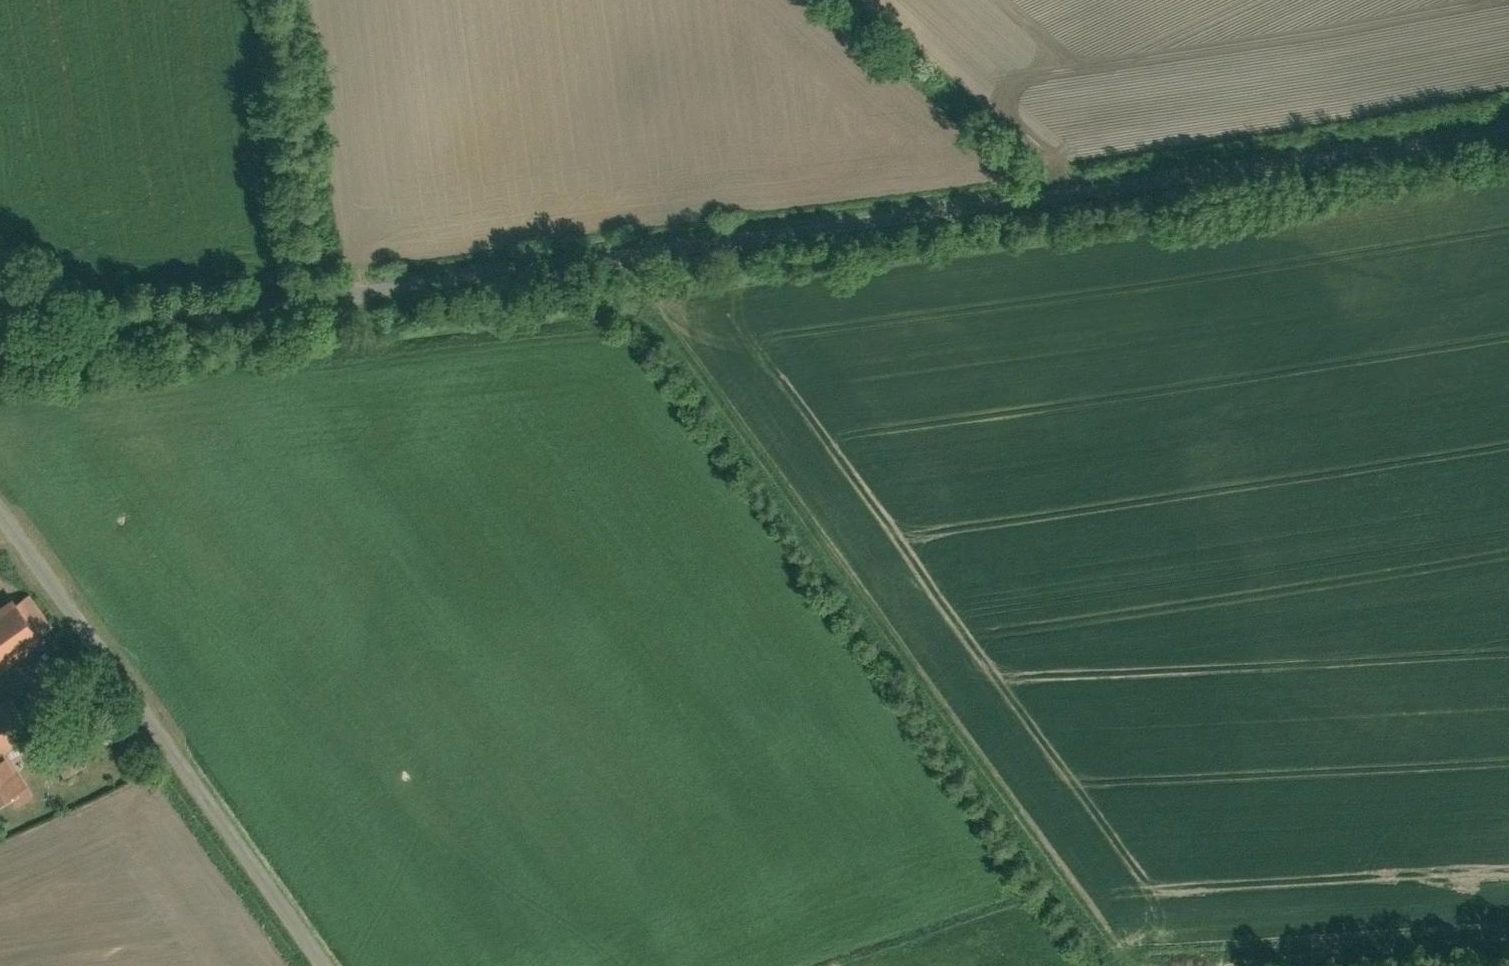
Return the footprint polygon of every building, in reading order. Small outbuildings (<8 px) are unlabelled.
[(0,614),(0,668),(37,645),(14,606),(0,614)] [(0,708),(0,804),(27,789),(7,752),(27,741),(7,704),(0,708)]
